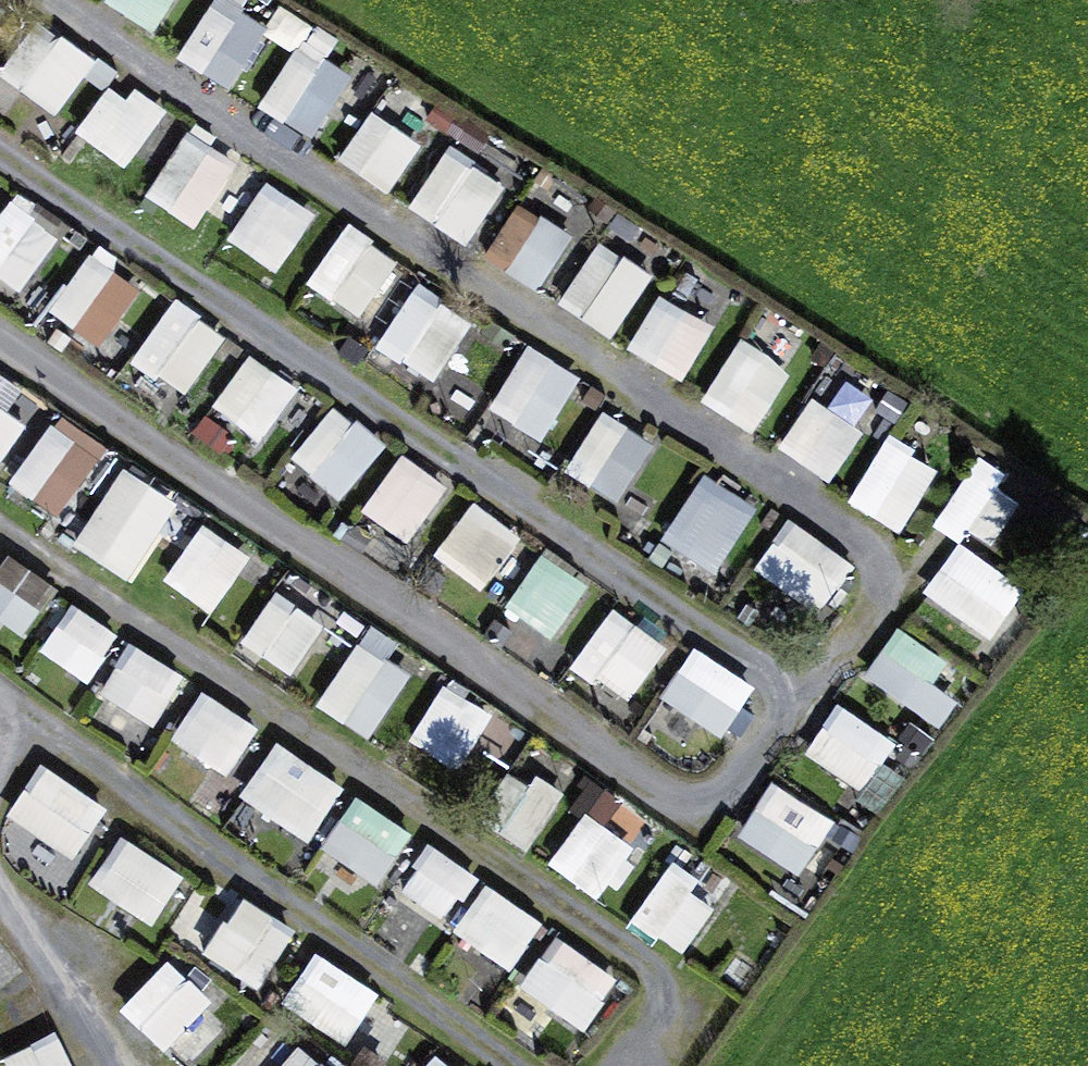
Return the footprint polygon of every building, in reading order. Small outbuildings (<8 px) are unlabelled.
[(108,6),(161,32),(177,0),(111,0),(108,6)] [(217,6),(183,61),(232,92),(266,37),(217,6)] [(13,18),(0,8),(0,34),(13,18)] [(58,116),(96,65),(36,21),(0,71),(0,74),(58,116)] [(298,23),(265,119),(319,138),(353,41),(298,23)] [(113,84),(77,135),(129,170),(164,119),(113,84)] [(376,111),(341,160),(393,197),(428,148),(376,111)] [(197,229),(241,164),(191,131),(147,196),(197,229)] [(451,146),(411,209),(472,248),(513,185),(451,146)] [(267,182),(230,243),(281,274),(318,214),(267,182)] [(80,242),(15,196),(0,217),(0,279),(102,350),(148,285),(82,239),(80,242)] [(487,258),(541,290),(574,235),(520,203),(487,258)] [(350,229),(309,279),(378,334),(418,283),(350,229)] [(614,339),(655,275),(602,241),(561,306),(614,339)] [(380,340),(431,384),(476,333),(425,288),(380,340)] [(684,382),(718,325),(661,292),(628,350),(684,382)] [(186,399),(231,339),(178,299),(133,359),(186,399)] [(759,437),(815,350),(765,319),(710,406),(759,437)] [(532,345),(490,405),(543,442),(585,382),(532,345)] [(254,352),(214,404),(262,441),(302,389),(254,352)] [(831,368),(778,448),(833,484),(886,404),(831,368)] [(0,480),(41,399),(0,379),(0,480)] [(338,405),(292,457),(343,501),(389,449),(338,405)] [(573,462),(628,497),(662,443),(608,409),(573,462)] [(54,417),(11,487),(67,521),(110,451),(54,417)] [(902,534),(943,468),(891,435),(850,502),(902,534)] [(415,546),(456,489),(404,453),(364,510),(415,546)] [(940,525),(992,552),(1026,486),(974,459),(940,525)] [(129,467),(75,542),(128,580),(182,505),(129,467)] [(702,473),(663,542),(721,575),(760,507),(702,473)] [(480,502),(436,550),(487,597),(531,549),(480,502)] [(789,519),(756,569),(823,614),(857,563),(789,519)] [(165,581),(213,615),(254,558),(207,523),(165,581)] [(924,590),(990,642),(1028,593),(962,541),(924,590)] [(0,568),(0,620),(27,637),(60,584),(9,553),(0,568)] [(557,637),(587,580),(539,555),(509,612),(557,637)] [(246,650),(300,675),(327,617),(272,592),(246,650)] [(72,605),(43,652),(90,681),(120,634),(72,605)] [(623,712),(670,646),(616,608),(569,673),(623,712)] [(970,685),(894,636),(867,678),(943,726),(970,685)] [(362,640),(319,707),(373,742),(416,675),(362,640)] [(132,644),(86,723),(140,754),(186,676),(132,644)] [(723,740),(759,687),(698,647),(663,701),(723,740)] [(419,753),(475,767),(490,704),(434,691),(419,753)] [(172,742),(231,778),(261,729),(202,693),(172,742)] [(865,792),(898,741),(840,703),(807,754),(865,792)] [(241,797),(311,842),(347,786),(277,742),(241,797)] [(535,851),(575,781),(515,747),(475,817),(535,851)] [(62,884),(107,801),(44,767),(0,848),(0,851),(62,884)] [(773,778),(739,838),(806,875),(839,815),(773,778)] [(362,798),(317,865),(372,902),(417,835),(362,798)] [(587,813),(550,864),(600,901),(637,850),(587,813)] [(91,885),(153,924),(185,875),(122,835),(91,885)] [(432,846),(398,899),(444,928),(478,876),(432,846)] [(632,925),(688,957),(728,888),(671,856),(632,925)] [(514,970),(545,922),(486,884),(455,932),(514,970)] [(237,895),(204,953),(262,986),(295,928),(237,895)] [(556,933),(520,986),(588,1031),(623,978),(556,933)] [(22,970),(0,942),(0,987),(22,970)] [(287,1002),(357,1044),(387,993),(317,952),(287,1002)] [(170,958),(121,1004),(166,1051),(214,1005),(170,958)] [(7,1065),(74,1065),(54,1029),(2,1057),(7,1065)] [(269,1034),(250,1065),(322,1065),(269,1034)] [(423,1065),(454,1065),(435,1051),(423,1065)]
